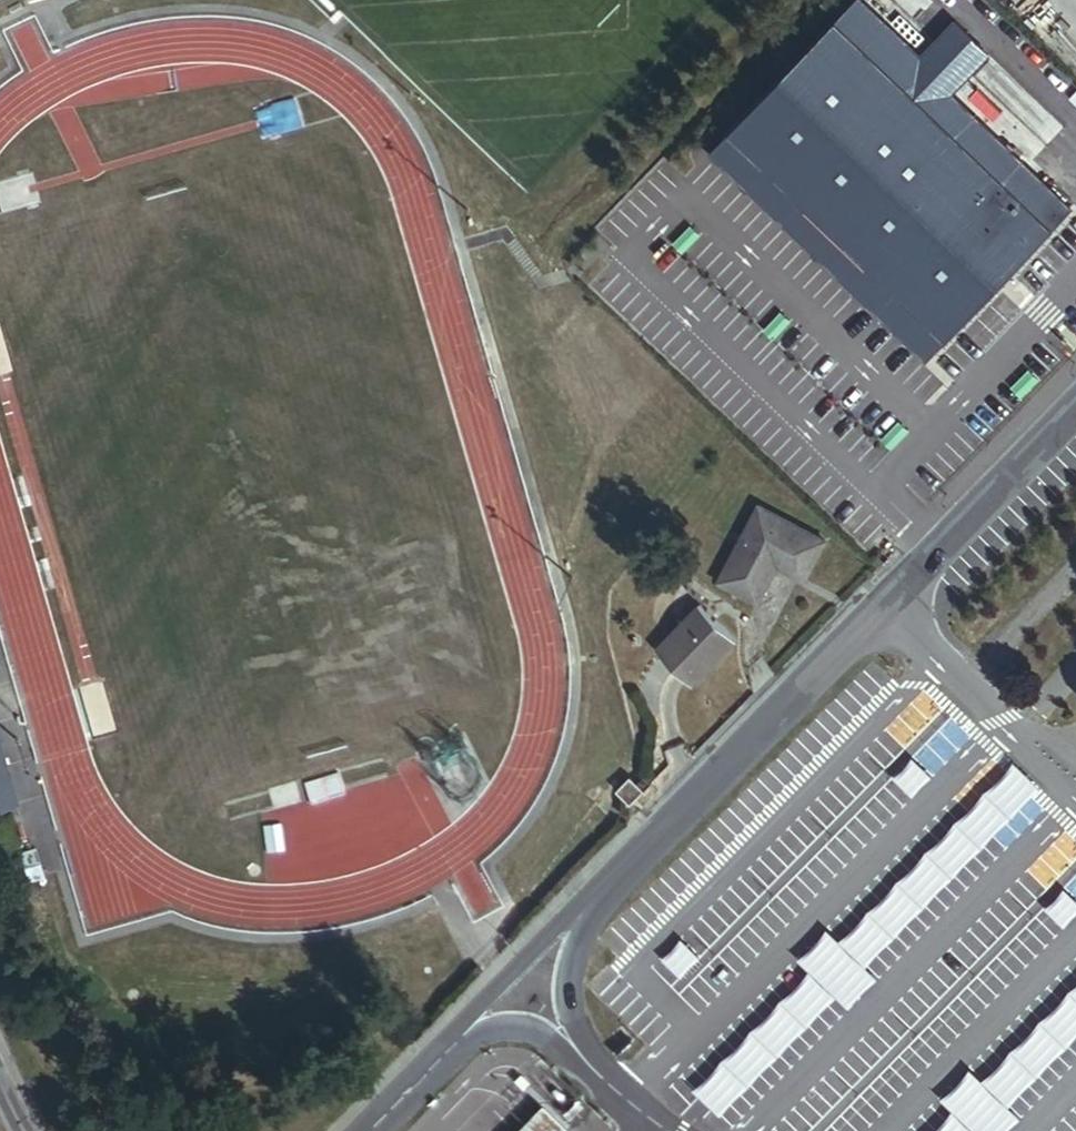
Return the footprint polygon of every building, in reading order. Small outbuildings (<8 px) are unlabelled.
[(716,146),(931,353),(1003,279),(1071,208),(951,92),(990,51),(958,20),(923,56),(865,0),(857,0),(716,146)] [(297,95),(255,108),(263,137),(306,125),(297,95)] [(717,580),(760,600),(778,563),(807,576),(828,532),(756,498),(717,580)] [(699,598),(655,642),(694,681),(738,637),(699,598)] [(0,772),(0,812),(10,809),(0,772)] [(646,774),(637,782),(631,775),(615,790),(630,805),(653,783),(646,774)] [(34,880),(26,849),(11,853),(20,884),(34,880)] [(541,1105),(515,1130),(560,1130),(564,1126),(541,1105)]
